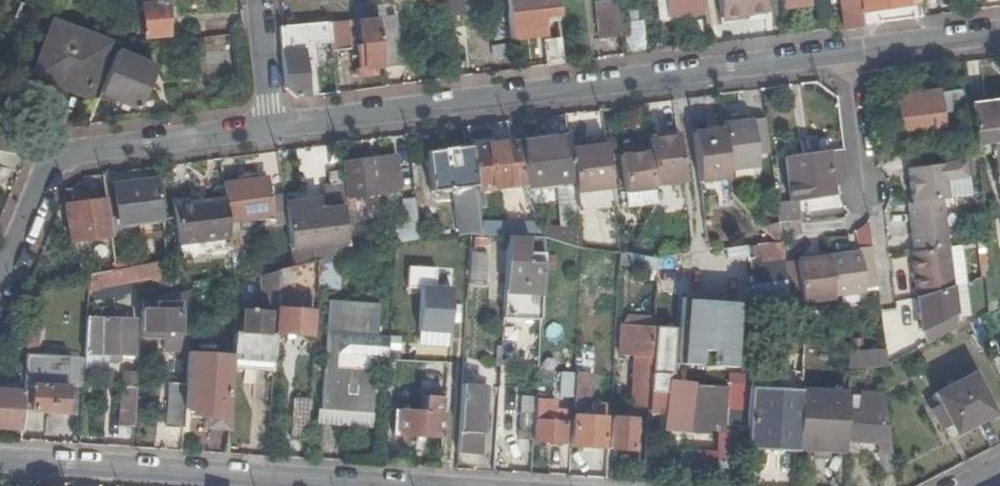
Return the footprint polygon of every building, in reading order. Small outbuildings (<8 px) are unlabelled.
[(448,15),(467,13),(465,0),(446,0),(448,15)] [(671,15),(702,11),(700,0),(669,0),(671,15)] [(765,13),(764,0),(720,0),(722,18),(765,13)] [(811,6),(811,0),(785,0),(786,9),(811,6)] [(846,26),(863,24),(862,10),(861,0),(843,0),(846,26)] [(862,10),(908,5),(909,6),(922,4),(921,0),(861,0),(862,10)] [(601,38),(621,36),(618,4),(617,4),(616,1),(598,3),(601,38)] [(144,38),(168,36),(165,2),(142,3),(142,5),(137,5),(137,12),(142,12),(144,38)] [(377,14),(376,2),(369,3),(355,4),(356,20),(359,20),(378,18),(377,14)] [(378,18),(383,62),(402,60),(396,12),(377,14),(378,18)] [(544,30),(560,28),(558,13),(542,15),(544,30)] [(377,68),(384,67),(383,62),(378,18),(359,20),(365,70),(377,68)] [(626,51),(644,50),(642,19),(625,20),(626,51)] [(377,74),(377,68),(365,70),(359,20),(356,20),(330,23),(331,39),(332,44),(332,49),(358,47),(361,75),(377,74)] [(107,42),(56,23),(39,66),(56,73),(55,78),(88,90),(107,42)] [(302,25),(305,51),(308,52),(307,41),(318,40),(331,39),(330,23),(302,25)] [(281,27),(283,53),(302,51),(305,51),(302,25),(281,27)] [(548,65),(565,63),(560,28),(544,30),(548,65)] [(309,97),(320,95),(317,65),(320,65),(318,46),(319,46),(318,40),(307,41),(308,52),(305,51),(309,97)] [(117,49),(101,94),(137,110),(156,67),(127,54),(117,49)] [(298,98),(309,97),(305,51),(302,51),(283,53),(286,89),(298,98)] [(943,90),(898,96),(903,140),(948,134),(943,90)] [(988,100),(989,110),(972,112),(976,145),(993,143),(997,169),(999,169),(999,99),(988,100)] [(694,131),(700,180),(730,177),(729,168),(759,165),(758,154),(771,153),(766,117),(723,123),(724,127),(694,131)] [(971,147),(974,147),(971,121),(953,123),(957,148),(961,148),(971,147)] [(513,139),(515,143),(569,136),(569,131),(513,138),(513,139)] [(685,181),(679,133),(650,137),(651,146),(651,150),(637,152),(621,154),(626,192),(656,189),(656,184),(685,181)] [(571,145),(569,136),(515,143),(527,183),(528,187),(575,181),(572,150),(571,145)] [(515,143),(513,139),(472,144),(478,189),(488,188),(527,183),(515,143)] [(613,188),(607,140),(592,142),(593,148),(572,150),(575,181),(577,192),(613,188)] [(593,148),(592,142),(571,145),(572,150),(593,148)] [(478,189),(472,144),(427,150),(433,190),(462,186),(469,233),(473,233),(484,234),(483,225),(481,209),(478,189)] [(961,148),(965,177),(975,176),(971,147),(961,148)] [(931,165),(921,166),(909,168),(913,202),(910,203),(916,251),(949,247),(944,198),(948,198),(945,179),(965,177),(961,148),(957,148),(928,151),(931,165)] [(834,186),(842,185),(844,180),(849,174),(846,149),(786,158),(792,200),(800,199),(835,194),(834,186)] [(928,151),(919,152),(921,166),(931,165),(928,151)] [(347,161),(351,195),(353,195),(366,194),(367,204),(383,203),(382,192),(401,190),(397,155),(347,161)] [(268,177),(225,183),(227,196),(230,220),(272,215),(268,177)] [(165,230),(158,179),(114,184),(116,198),(108,198),(112,234),(120,233),(119,224),(144,221),(145,233),(165,230)] [(347,196),(345,182),(324,185),(325,197),(332,196),(334,209),(345,207),(348,207),(347,196)] [(488,188),(478,189),(481,209),(490,208),(488,188)] [(351,195),(347,196),(348,207),(351,226),(357,226),(353,195),(351,195)] [(230,220),(227,196),(175,203),(180,242),(232,236),(230,220)] [(325,197),(286,203),(292,247),(304,246),(316,244),(318,258),(320,257),(354,249),(353,242),(352,238),(349,239),(345,207),(334,209),(332,196),(325,197)] [(72,240),(111,235),(106,197),(68,202),(72,240)] [(406,225),(420,223),(417,198),(403,200),(406,225)] [(794,220),(803,219),(800,199),(792,200),(794,220)] [(777,202),(780,222),(794,220),(792,200),(777,202)] [(805,233),(803,219),(794,220),(780,222),(781,237),(805,233)] [(548,240),(584,245),(581,224),(547,228),(547,240),(548,240)] [(422,231),(421,225),(402,227),(403,241),(423,237),(422,231)] [(484,234),(511,237),(511,234),(531,236),(531,238),(545,240),(544,233),(542,230),(483,225),(484,234)] [(511,237),(506,302),(543,304),(547,262),(529,260),(531,238),(511,237)] [(757,260),(784,257),(782,241),(756,244),(757,260)] [(874,257),(873,245),(860,247),(861,251),(830,255),(836,295),(867,290),(867,287),(878,286),(874,257)] [(304,246),(292,247),(294,264),(305,261),(304,246)] [(916,251),(914,252),(917,273),(914,273),(917,299),(920,298),(922,313),(919,313),(921,333),(928,345),(947,337),(946,336),(959,330),(958,319),(954,286),(949,247),(916,251)] [(484,284),(485,252),(469,252),(468,283),(484,284)] [(836,295),(830,255),(785,262),(790,296),(803,294),(804,302),(836,297),(836,295)] [(319,264),(318,284),(340,286),(341,256),(319,264)] [(136,279),(171,273),(169,259),(134,266),(136,279)] [(117,269),(92,274),(91,288),(136,279),(134,266),(117,269)] [(279,293),(280,275),(267,278),(265,304),(278,306),(279,293)] [(987,279),(992,312),(997,309),(996,301),(993,277),(987,279)] [(954,286),(958,319),(971,317),(968,285),(954,286)] [(421,329),(451,331),(454,288),(424,286),(421,329)] [(193,297),(194,291),(182,293),(181,300),(159,306),(159,311),(143,311),(143,329),(165,329),(165,348),(190,348),(193,297)] [(706,297),(683,296),(681,363),(704,364),(704,348),(719,349),(719,364),(741,365),(743,298),(719,297),(719,291),(706,291),(706,297)] [(279,293),(278,306),(276,331),(310,334),(313,296),(279,293)] [(805,307),(804,302),(803,294),(790,296),(791,305),(791,308),(805,307)] [(324,409),(374,412),(377,356),(338,354),(340,331),(379,334),(381,302),(331,300),(324,409)] [(234,353),(233,367),(274,370),(276,334),(268,333),(270,310),(243,309),(241,332),(235,331),(234,353)] [(89,317),(87,353),(104,354),(106,318),(89,317)] [(106,318),(104,354),(114,355),(119,355),(135,355),(136,319),(106,318)] [(973,330),(981,344),(991,339),(981,318),(970,325),(973,330)] [(634,406),(649,407),(651,373),(654,327),(655,324),(639,323),(638,333),(623,332),(621,354),(637,355),(634,406)] [(654,327),(651,373),(670,375),(673,328),(654,327)] [(338,354),(377,356),(389,357),(391,335),(379,334),(340,331),(338,354)] [(40,332),(28,332),(26,365),(25,378),(24,391),(23,409),(70,412),(72,388),(74,357),(39,355),(40,332)] [(806,346),(818,346),(819,332),(807,332),(806,346)] [(832,366),(833,350),(805,348),(804,365),(832,366)] [(881,367),(865,349),(851,349),(850,367),(881,368),(881,367)] [(888,364),(886,349),(865,349),(881,367),(888,364)] [(187,383),(186,407),(200,408),(200,418),(206,418),(230,419),(233,367),(234,353),(190,350),(187,383)] [(25,378),(26,365),(1,363),(1,376),(25,378)] [(561,395),(575,396),(577,371),(562,371),(561,395)] [(577,371),(575,396),(590,398),(592,373),(577,371)] [(752,387),(752,383),(729,381),(728,389),(670,385),(670,375),(651,373),(649,407),(648,424),(664,425),(664,428),(710,432),(711,428),(721,430),(725,425),(726,424),(749,425),(752,387)] [(942,405),(957,434),(996,414),(975,375),(937,395),(942,405)] [(168,425),(185,426),(185,417),(185,416),(186,407),(187,383),(170,382),(168,425)] [(434,382),(433,391),(444,391),(445,383),(434,382)] [(463,383),(459,453),(479,454),(481,434),(484,384),(463,383)] [(484,384),(481,434),(486,434),(490,385),(484,384)] [(120,426),(135,427),(138,386),(123,385),(120,426)] [(802,390),(752,387),(749,425),(748,440),(798,443),(802,390)] [(80,388),(72,388),(70,412),(79,412),(80,388)] [(21,428),(23,409),(24,391),(0,390),(0,427),(21,428)] [(444,391),(433,391),(425,390),(424,411),(401,410),(400,433),(443,436),(445,413),(443,413),(444,391)] [(831,450),(846,451),(849,393),(802,390),(798,443),(798,448),(813,449),(813,456),(831,458),(831,450)] [(394,391),(392,405),(420,409),(422,394),(394,391)] [(536,410),(534,439),(564,441),(566,422),(551,420),(552,400),(542,400),(543,395),(537,394),(536,410)] [(883,477),(897,474),(892,442),(890,442),(889,422),(888,418),(885,395),(864,394),(863,416),(855,415),(854,441),(878,442),(883,477)] [(594,446),(592,477),(607,478),(609,447),(603,446),(606,404),(594,403),(592,416),(575,415),(573,445),(594,446)] [(956,434),(957,434),(942,405),(940,406),(951,426),(956,434)] [(942,431),(951,426),(940,406),(931,411),(942,431)] [(200,418),(200,408),(186,407),(185,416),(185,417),(200,418)] [(308,436),(309,410),(294,409),(293,435),(308,436)] [(373,425),(374,412),(324,409),(323,421),(373,425)] [(520,438),(534,439),(536,410),(522,410),(520,438)] [(640,434),(641,419),(613,417),(611,447),(633,449),(634,434),(640,434)] [(230,419),(206,418),(206,428),(229,429),(230,419)] [(798,448),(798,443),(748,440),(747,448),(798,451),(798,448)] [(689,471),(713,476),(718,454),(694,449),(689,471)]
